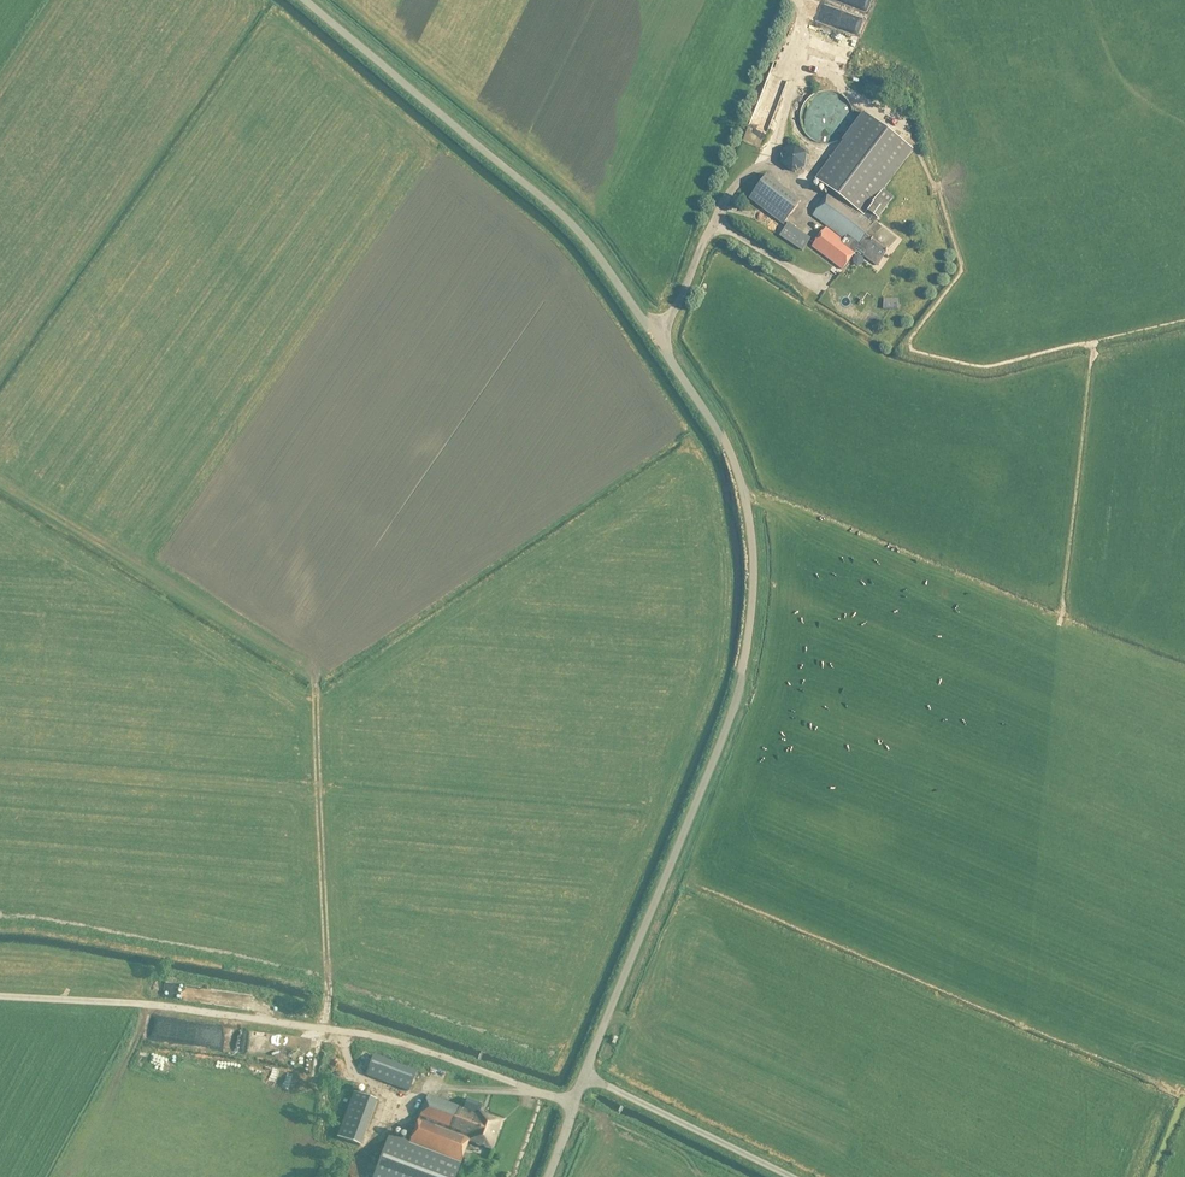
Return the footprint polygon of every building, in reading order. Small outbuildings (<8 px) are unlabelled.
[(838,47),(834,46),(835,36),(828,35),(825,56),(837,58),(838,47)] [(849,59),(849,39),(835,39),(835,46),(839,46),(839,59),(849,59)] [(864,113),(835,154),(815,180),(831,192),(813,216),(826,226),(822,233),(853,256),(856,253),(855,252),(857,250),(864,255),(863,256),(878,266),(897,240),(874,223),(893,197),(882,189),(912,149),(864,113)] [(743,137),(759,140),(763,123),(747,119),(743,137)] [(793,169),(802,163),(792,149),(783,156),(793,169)] [(749,198),(783,225),(800,202),(766,176),(749,198)] [(802,252),(810,239),(787,224),(779,237),(802,252)] [(842,270),(852,258),(821,234),(811,247),(842,270)] [(883,299),(883,309),(897,309),(898,299),(883,299)] [(290,1054),(302,1054),(303,1035),(290,1035),(290,1054)] [(415,1065),(373,1049),(365,1069),(408,1085),(415,1065)] [(353,1086),(336,1131),(359,1140),(376,1094),(353,1086)] [(482,1099),(466,1093),(462,1102),(427,1089),(409,1135),(389,1128),(371,1176),(452,1176),(468,1136),(490,1144),(501,1115),(479,1107),(482,1099)]
